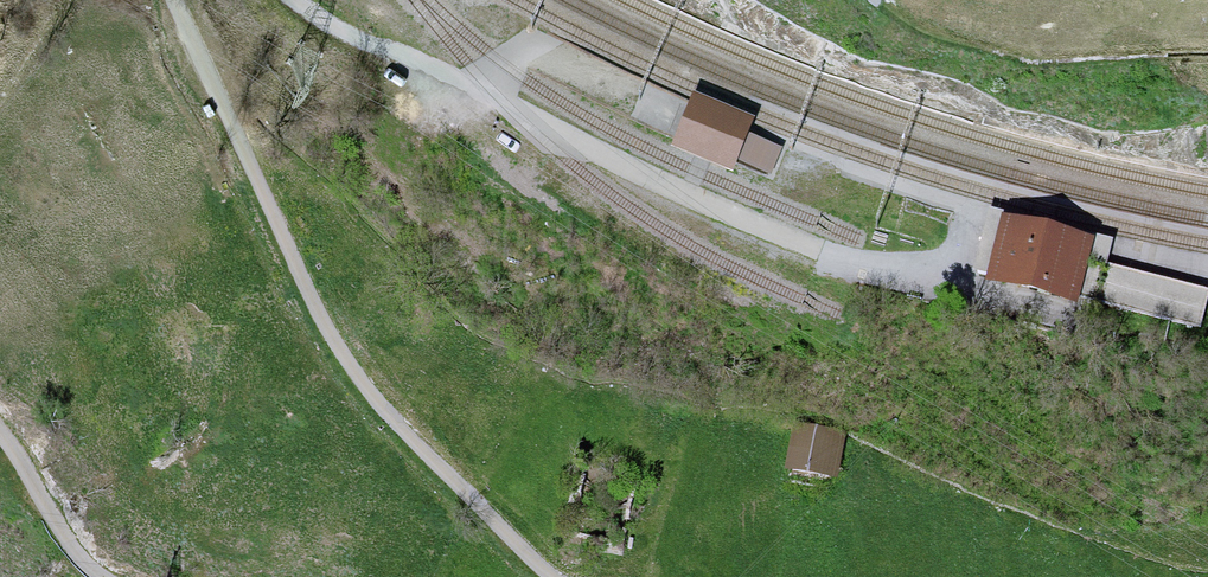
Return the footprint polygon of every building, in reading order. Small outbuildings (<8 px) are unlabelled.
[(695,111),(680,149),(728,169),(743,131),(695,111)] [(1078,304),(1086,271),(1091,246),(990,223),(980,266),(992,269),(1000,233),(1078,250),(1067,301),(1078,304)] [(990,279),(989,284),(1067,301),(1078,250),(1000,233),(992,269),(990,279)] [(1195,296),(1086,271),(1078,304),(1165,323),(1188,328),(1195,296)] [(839,440),(800,433),(793,467),(832,474),(839,440)]
